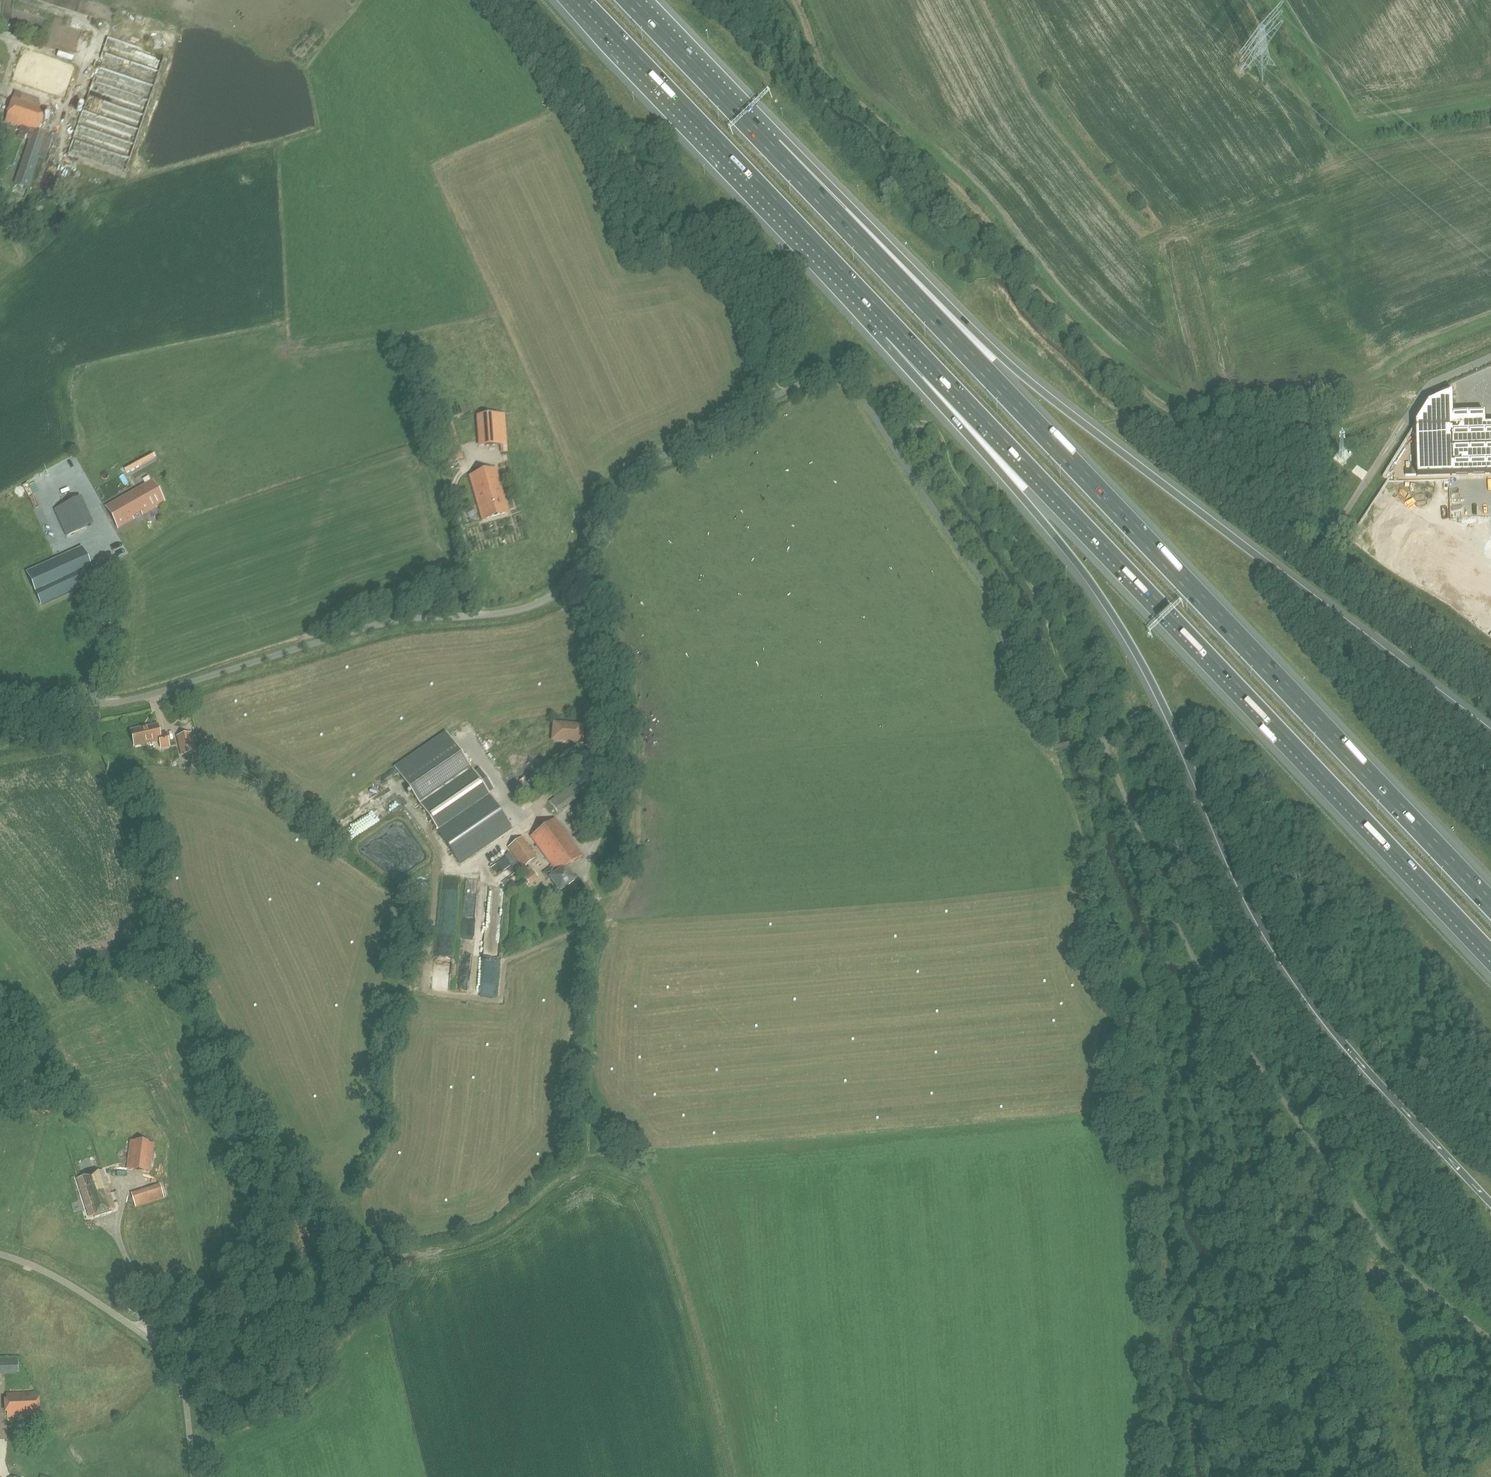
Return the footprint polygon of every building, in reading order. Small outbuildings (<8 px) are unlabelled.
[(124,174),(174,28),(118,9),(67,154),(124,174)] [(47,107),(13,96),(6,120),(20,125),(39,131),(47,107)] [(20,125),(18,136),(27,139),(30,129),(20,125)] [(47,133),(30,129),(27,139),(15,183),(29,188),(39,157),(46,134),(47,133)] [(53,136),(46,134),(39,157),(46,159),(53,136)] [(790,156),(794,151),(782,140),(778,145),(790,156)] [(902,337),(905,334),(895,323),(891,326),(902,337)] [(1485,425),(1485,413),(1453,414),(1452,393),(1452,392),(1433,400),(1428,403),(1416,423),(1417,476),(1490,474),(1490,425),(1485,425)] [(509,412),(480,414),(482,446),(505,445),(506,454),(512,453),(509,412)] [(461,451),(446,456),(448,463),(463,458),(461,451)] [(156,458),(153,453),(129,466),(131,471),(156,458)] [(470,476),(483,521),(508,513),(495,469),(470,476)] [(118,528),(165,502),(152,480),(106,507),(118,528)] [(66,537),(94,524),(81,497),(54,509),(66,537)] [(1116,512),(1113,515),(1121,522),(1124,519),(1116,512)] [(107,558),(95,539),(43,569),(61,600),(103,576),(96,564),(107,558)] [(560,670),(567,685),(574,681),(571,675),(578,672),(575,663),(560,670)] [(157,725),(132,730),(135,746),(160,740),(162,748),(169,746),(166,733),(159,735),(157,725)] [(604,728),(588,727),(586,746),(603,748),(604,728)] [(424,810),(476,775),(446,731),(394,766),(424,810)] [(182,755),(195,752),(190,734),(178,737),(182,755)] [(481,771),(476,775),(424,810),(436,829),(488,793),(494,789),(481,771)] [(557,813),(593,787),(585,776),(549,801),(557,813)] [(436,829),(460,864),(512,828),(488,793),(436,829)] [(384,813),(378,818),(381,823),(388,819),(384,813)] [(559,891),(574,881),(565,868),(582,856),(555,819),(531,837),(552,865),(550,867),(551,868),(544,873),(548,880),(550,878),(559,891)] [(537,857),(522,837),(508,847),(523,868),(537,857)] [(530,879),(540,874),(537,868),(527,874),(530,879)] [(532,884),(543,878),(541,875),(530,880),(532,884)] [(443,917),(443,927),(457,927),(457,917),(443,917)] [(489,939),(489,959),(499,959),(499,939),(489,939)] [(48,1118),(55,1108),(45,1102),(38,1112),(48,1118)] [(131,1141),(127,1167),(151,1170),(154,1144),(131,1141)] [(115,1209),(103,1170),(78,1179),(90,1217),(115,1209)] [(164,1198),(160,1183),(131,1193),(136,1207),(164,1198)] [(18,1359),(0,1360),(0,1374),(19,1373),(18,1359)] [(7,1394),(7,1418),(38,1417),(37,1392),(7,1394)]
